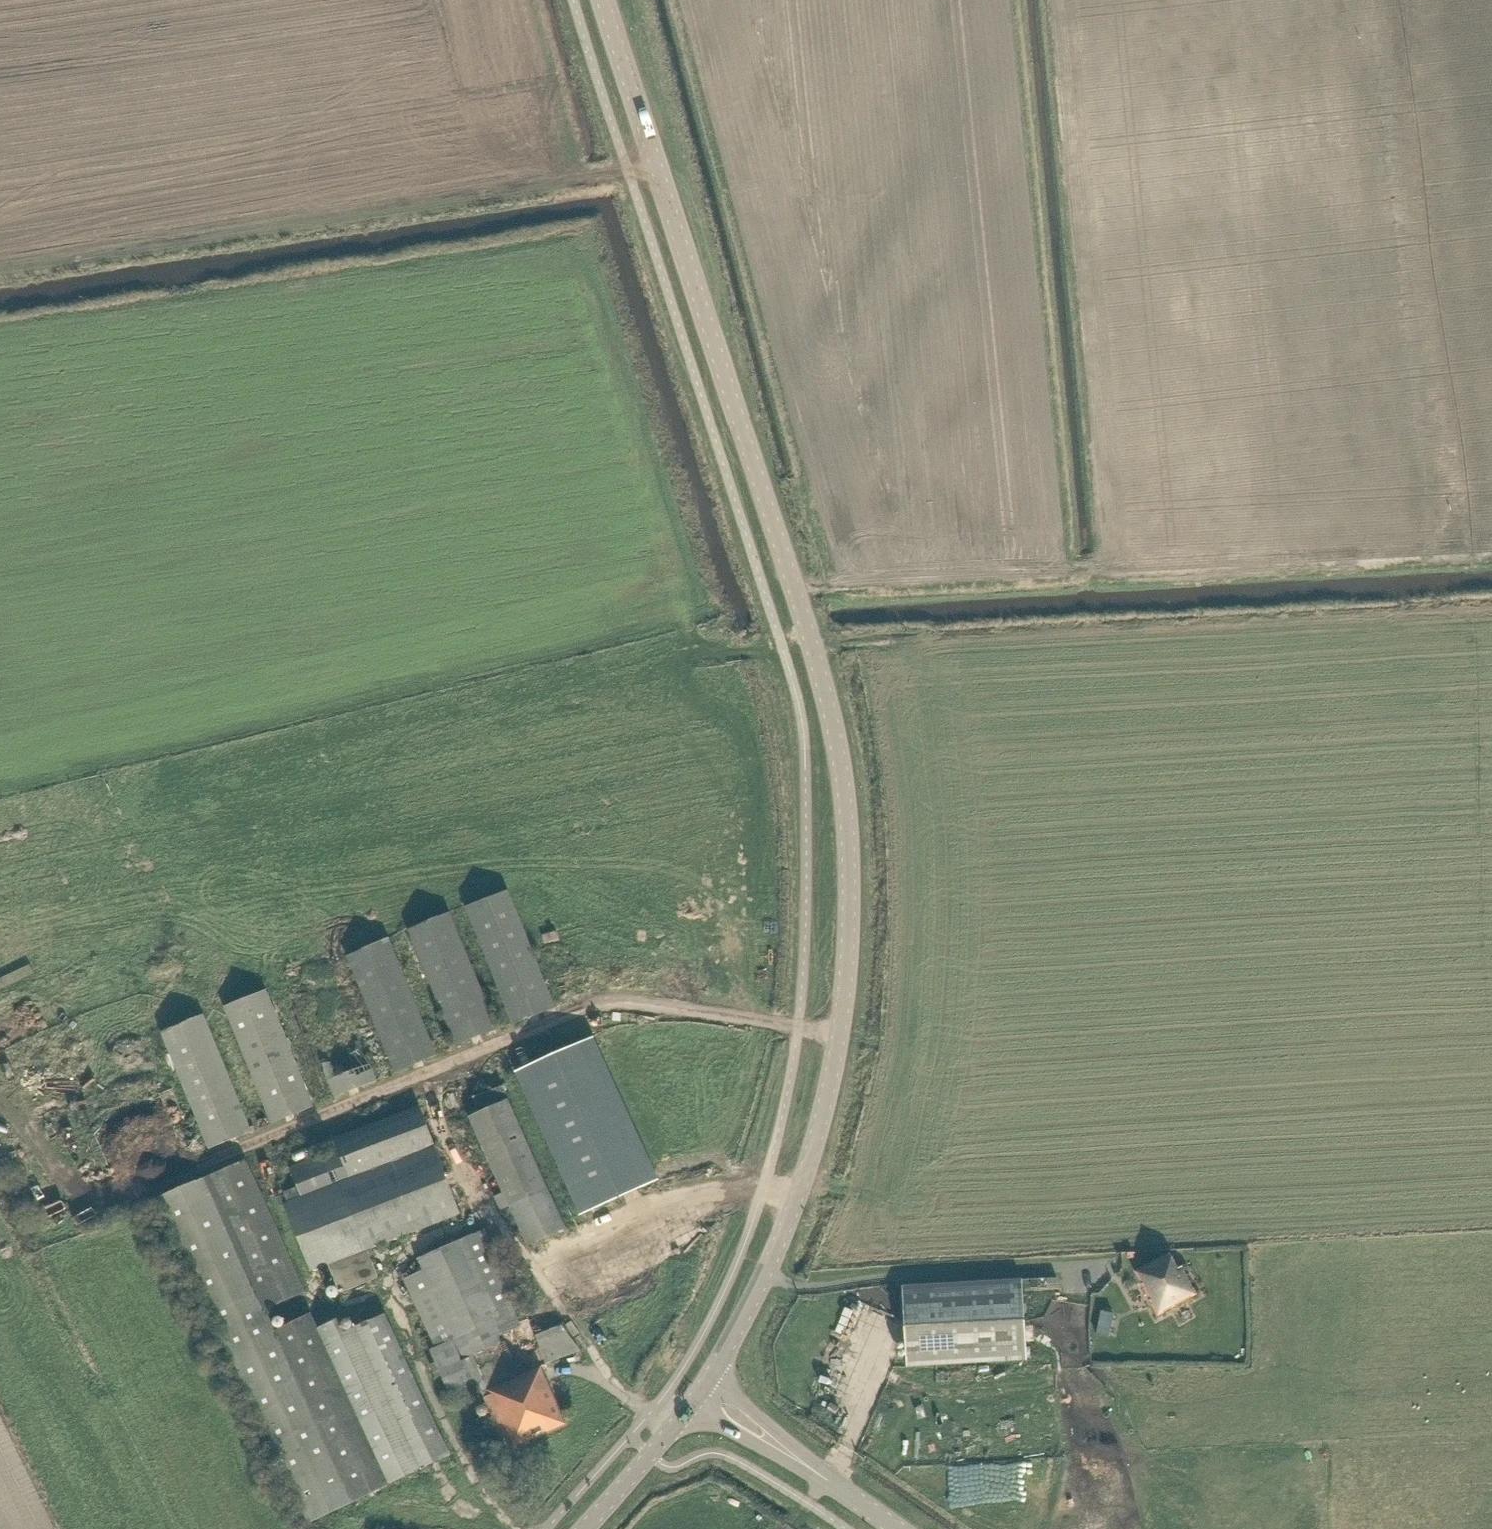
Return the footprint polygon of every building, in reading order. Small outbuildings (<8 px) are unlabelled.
[(545,983),(509,890),(466,907),(514,1025),(556,1008),(545,983)] [(498,1030),(451,913),(409,930),(456,1047),(498,1030)] [(438,1055),(390,938),(347,955),(395,1073),(438,1055)] [(267,989),(224,1007),(272,1124),(315,1107),(267,989)] [(204,1016),(160,1033),(207,1150),(251,1133),(204,1016)] [(516,1071),(580,1215),(658,1180),(594,1036),(536,1062),(516,1071)] [(477,1112),(471,1115),(499,1176),(506,1191),(495,1197),(501,1212),(513,1207),(530,1244),(568,1227),(510,1098),(509,1098),(504,1085),(473,1096),(477,1112)] [(300,1186),(287,1191),(291,1202),(288,1203),(313,1269),(330,1262),(367,1248),(463,1212),(420,1106),(337,1138),(341,1150),(293,1169),(300,1186)] [(246,1159),(158,1199),(307,1522),(452,1454),(386,1313),(343,1334),(336,1320),(319,1328),(312,1313),(277,1330),(268,1311),(307,1293),(246,1159)] [(425,1270),(404,1279),(408,1288),(433,1347),(430,1348),(437,1362),(430,1365),(436,1378),(442,1375),(451,1394),(476,1382),(506,1449),(512,1446),(512,1447),(565,1424),(540,1368),(538,1365),(506,1377),(490,1333),(521,1322),(511,1299),(516,1297),(486,1229),(465,1238),(420,1258),(425,1270)] [(367,1248),(330,1262),(341,1291),(378,1276),(367,1248)] [(1170,1253),(1136,1271),(1160,1315),(1198,1294),(1183,1266),(1179,1269),(1170,1253)] [(903,1285),(907,1367),(1028,1360),(1023,1279),(903,1285)] [(1101,1310),(1096,1334),(1109,1336),(1114,1313),(1101,1310)] [(521,1322),(490,1333),(506,1377),(538,1365),(548,1362),(538,1334),(532,1318),(521,1322)] [(563,1325),(538,1334),(548,1362),(580,1351),(563,1325)]
